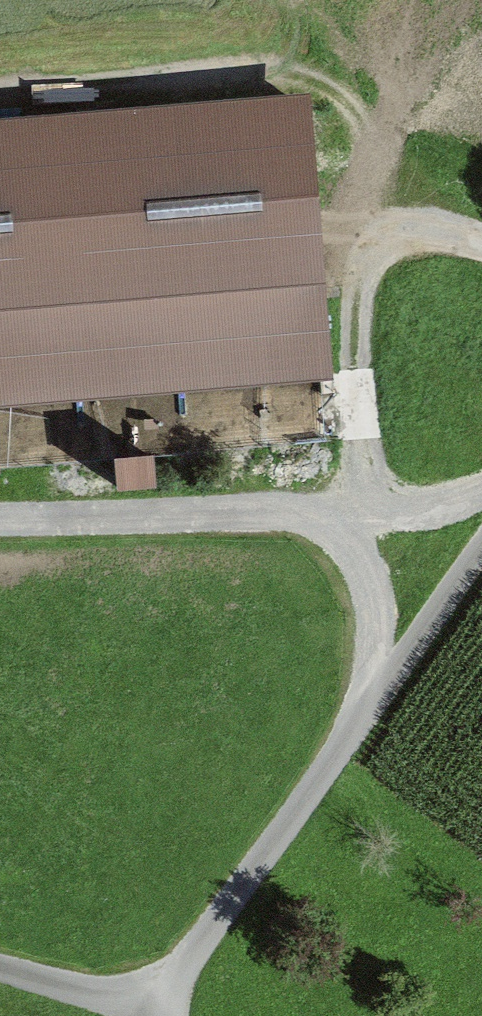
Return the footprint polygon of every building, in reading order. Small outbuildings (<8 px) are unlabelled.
[(0,143),(0,466),(368,434),(340,113),(0,143)] [(158,494),(159,463),(121,463),(120,493),(158,494)]
